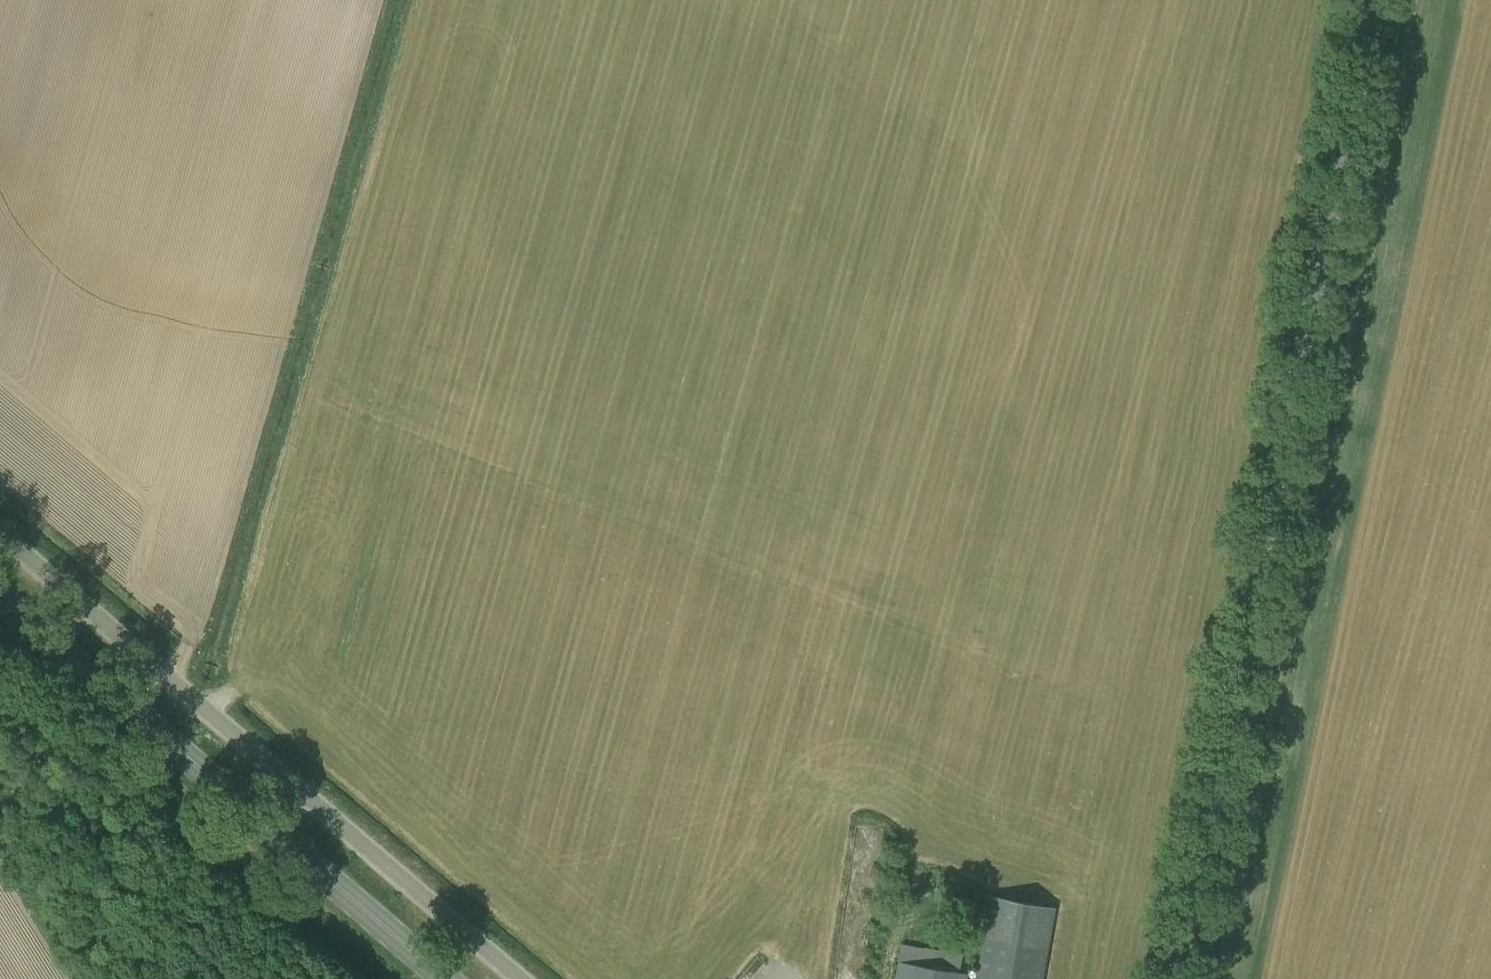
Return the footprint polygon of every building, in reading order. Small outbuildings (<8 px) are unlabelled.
[(1056,906),(990,894),(975,978),(1043,978),(1056,906)] [(968,972),(958,971),(962,953),(900,942),(893,978),(967,978),(968,972)]
